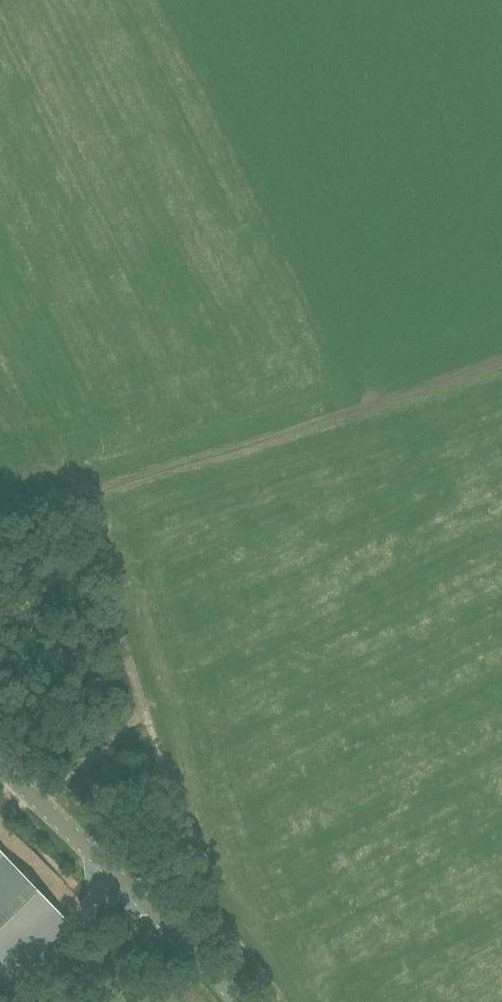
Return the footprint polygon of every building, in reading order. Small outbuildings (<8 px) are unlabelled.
[(72,925),(0,847),(0,992),(72,925)]
